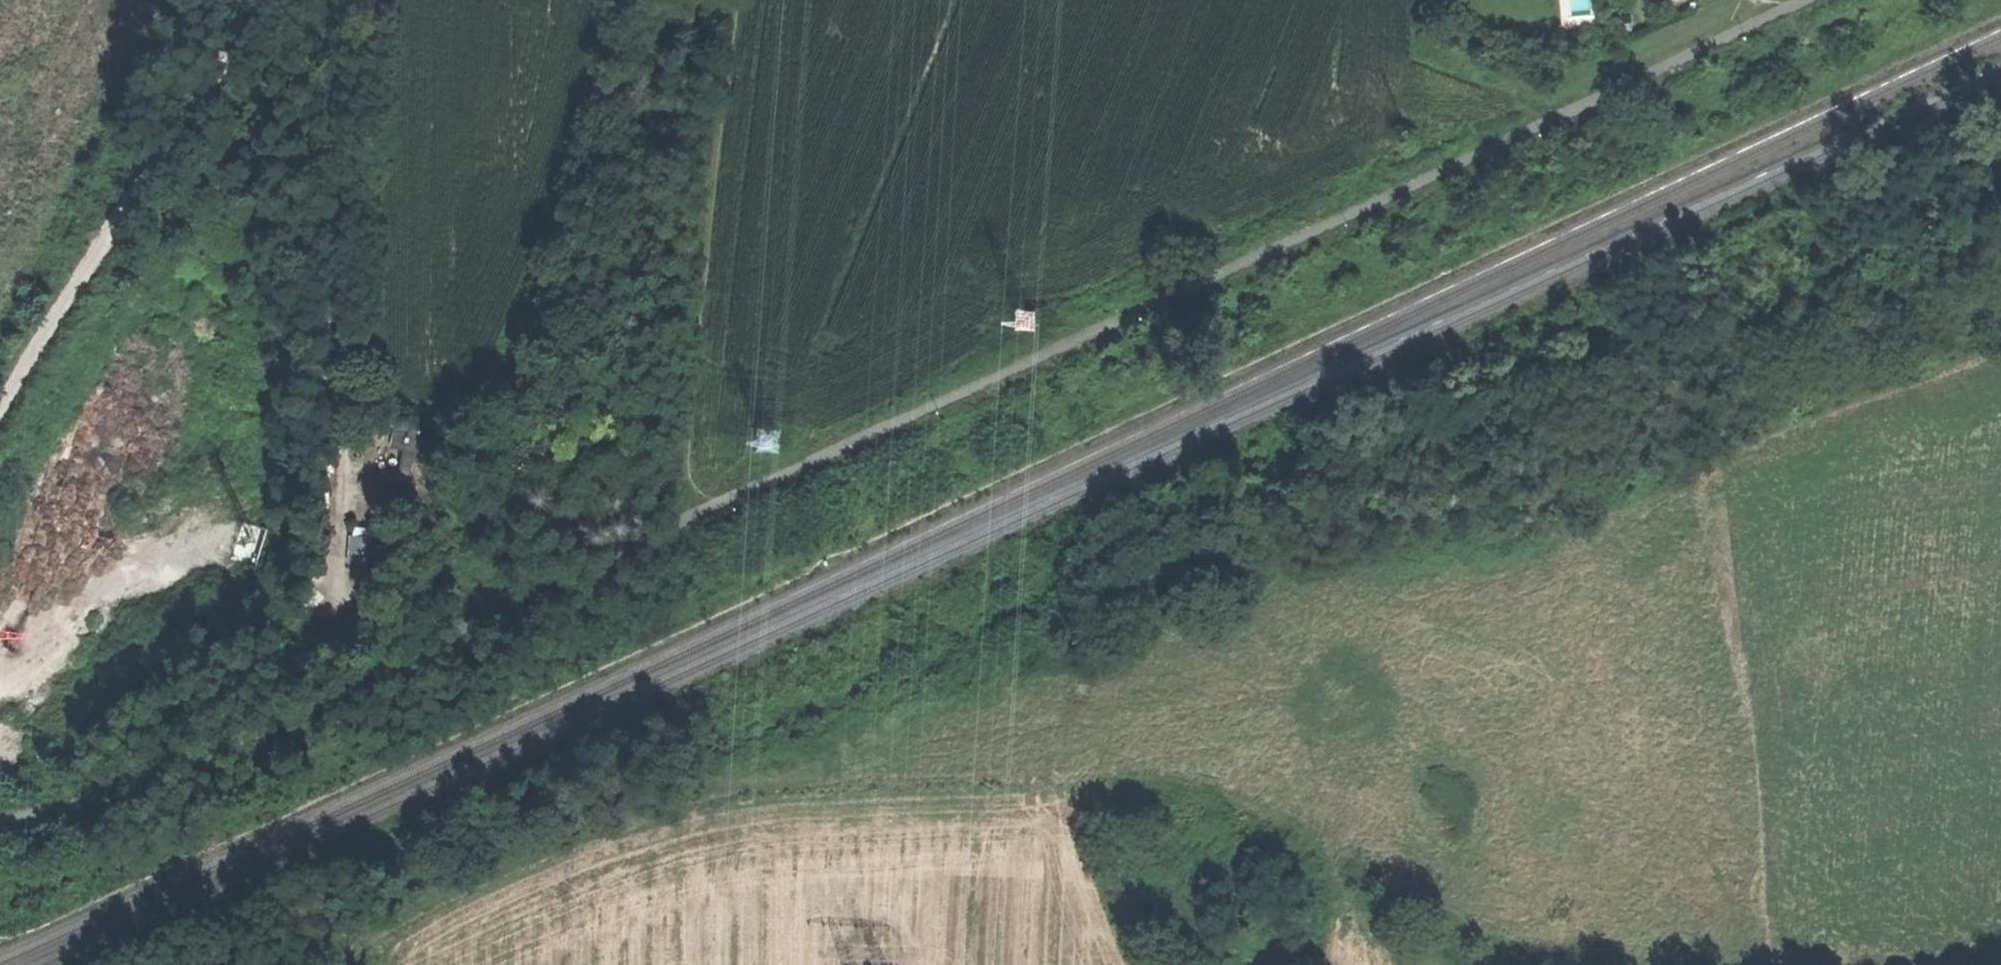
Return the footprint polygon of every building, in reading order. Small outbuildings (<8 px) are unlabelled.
[(411,471),(420,426),(401,422),(393,467),(411,471)]
